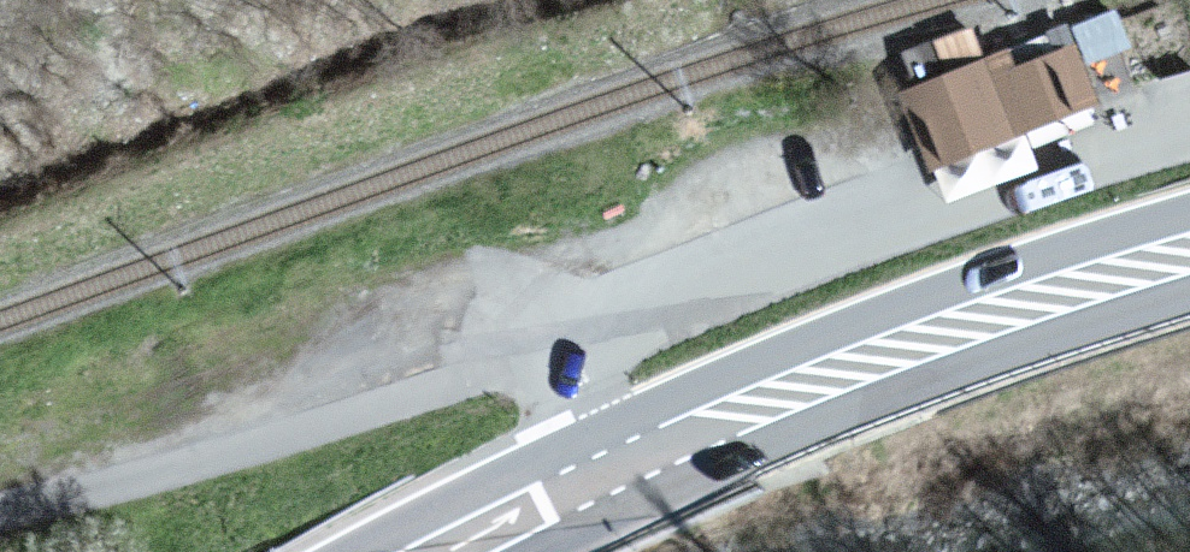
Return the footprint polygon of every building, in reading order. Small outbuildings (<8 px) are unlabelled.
[(1129,106),(1104,42),(1007,80),(999,62),(908,97),(951,206),(1024,178),(1018,160),(1085,134),(1081,124),(1129,106)]
